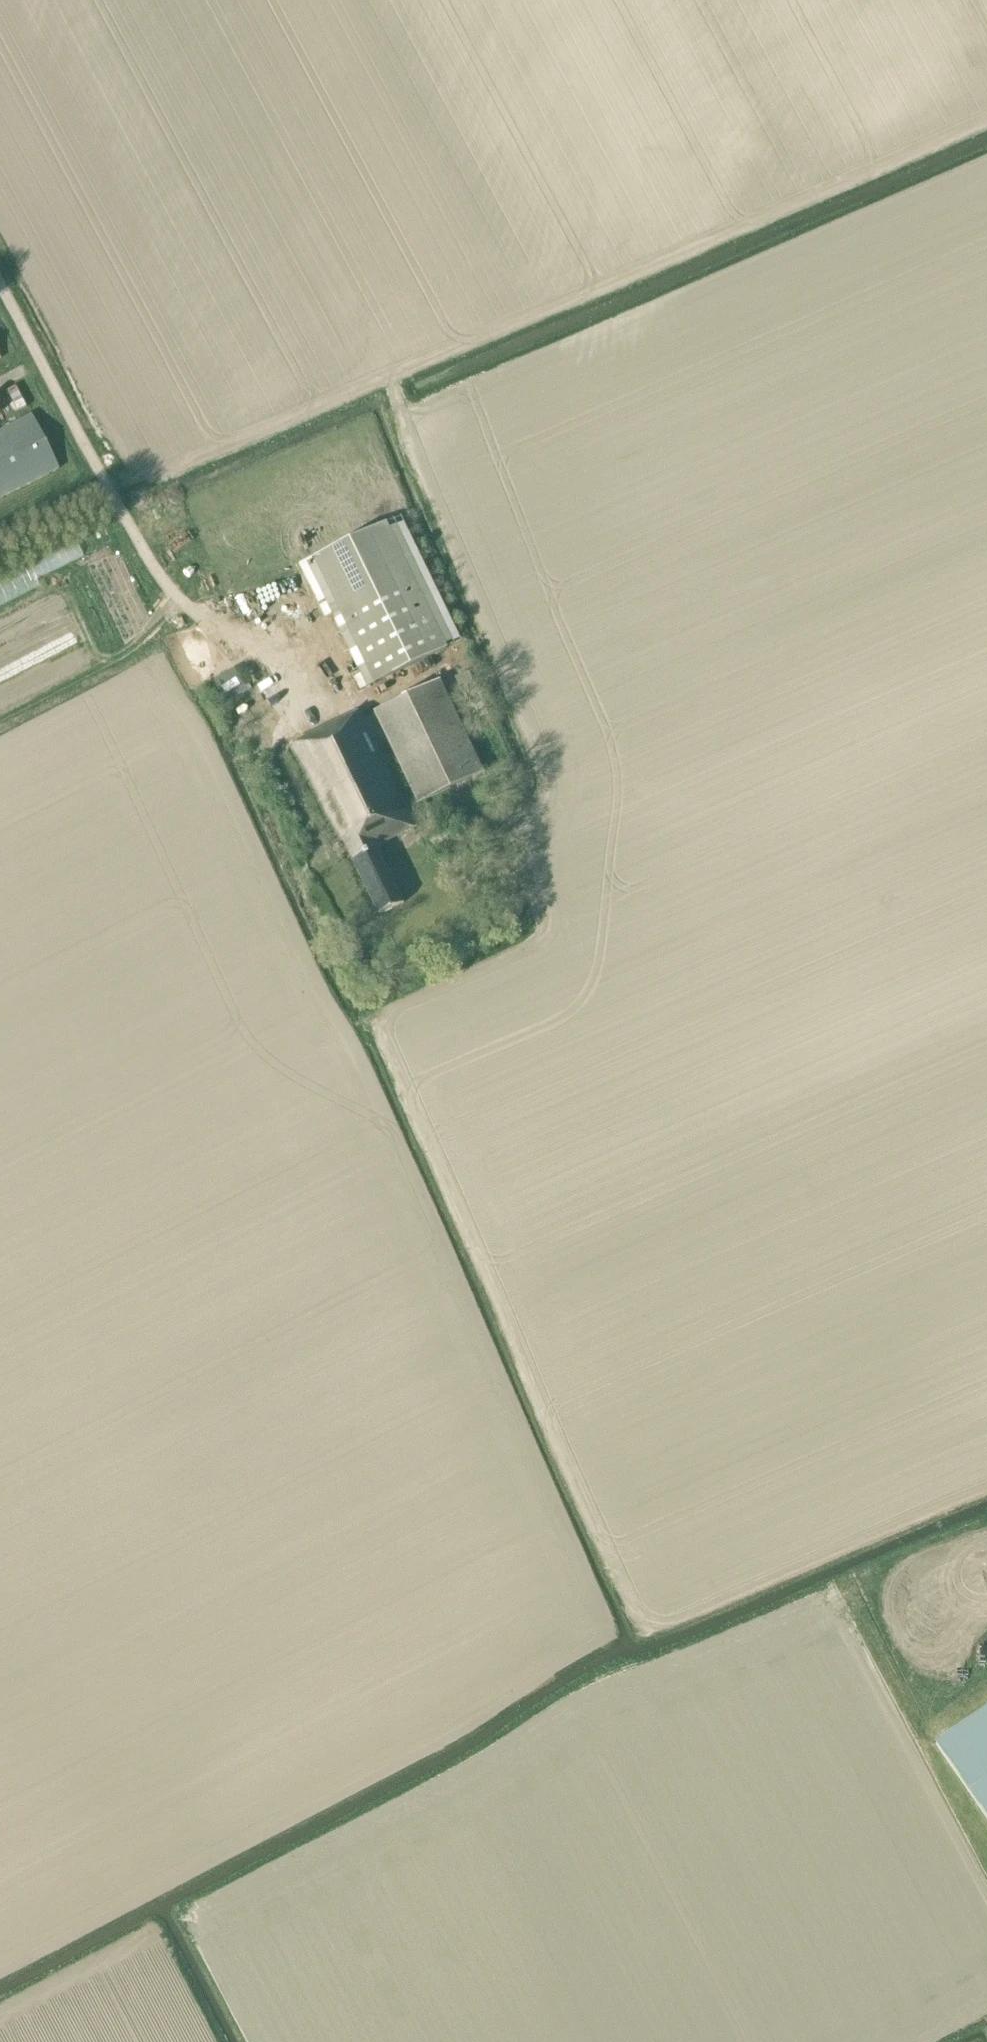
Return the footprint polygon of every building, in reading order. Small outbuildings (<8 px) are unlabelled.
[(0,431),(0,501),(59,471),(31,416),(0,431)] [(314,560),(375,686),(448,650),(387,524),(314,560)] [(0,580),(0,603),(38,591),(31,569),(0,580)] [(248,692),(235,669),(215,681),(228,704),(248,692)] [(454,679),(458,688),(470,682),(465,673),(454,679)] [(419,805),(484,773),(440,682),(375,714),(376,715),(366,720),(362,712),(290,747),(337,845),(343,842),(380,917),(405,905),(379,850),(384,847),(383,845),(418,828),(386,762),(396,757),(419,805)] [(937,1745),(986,1819),(986,1711),(937,1745)]
